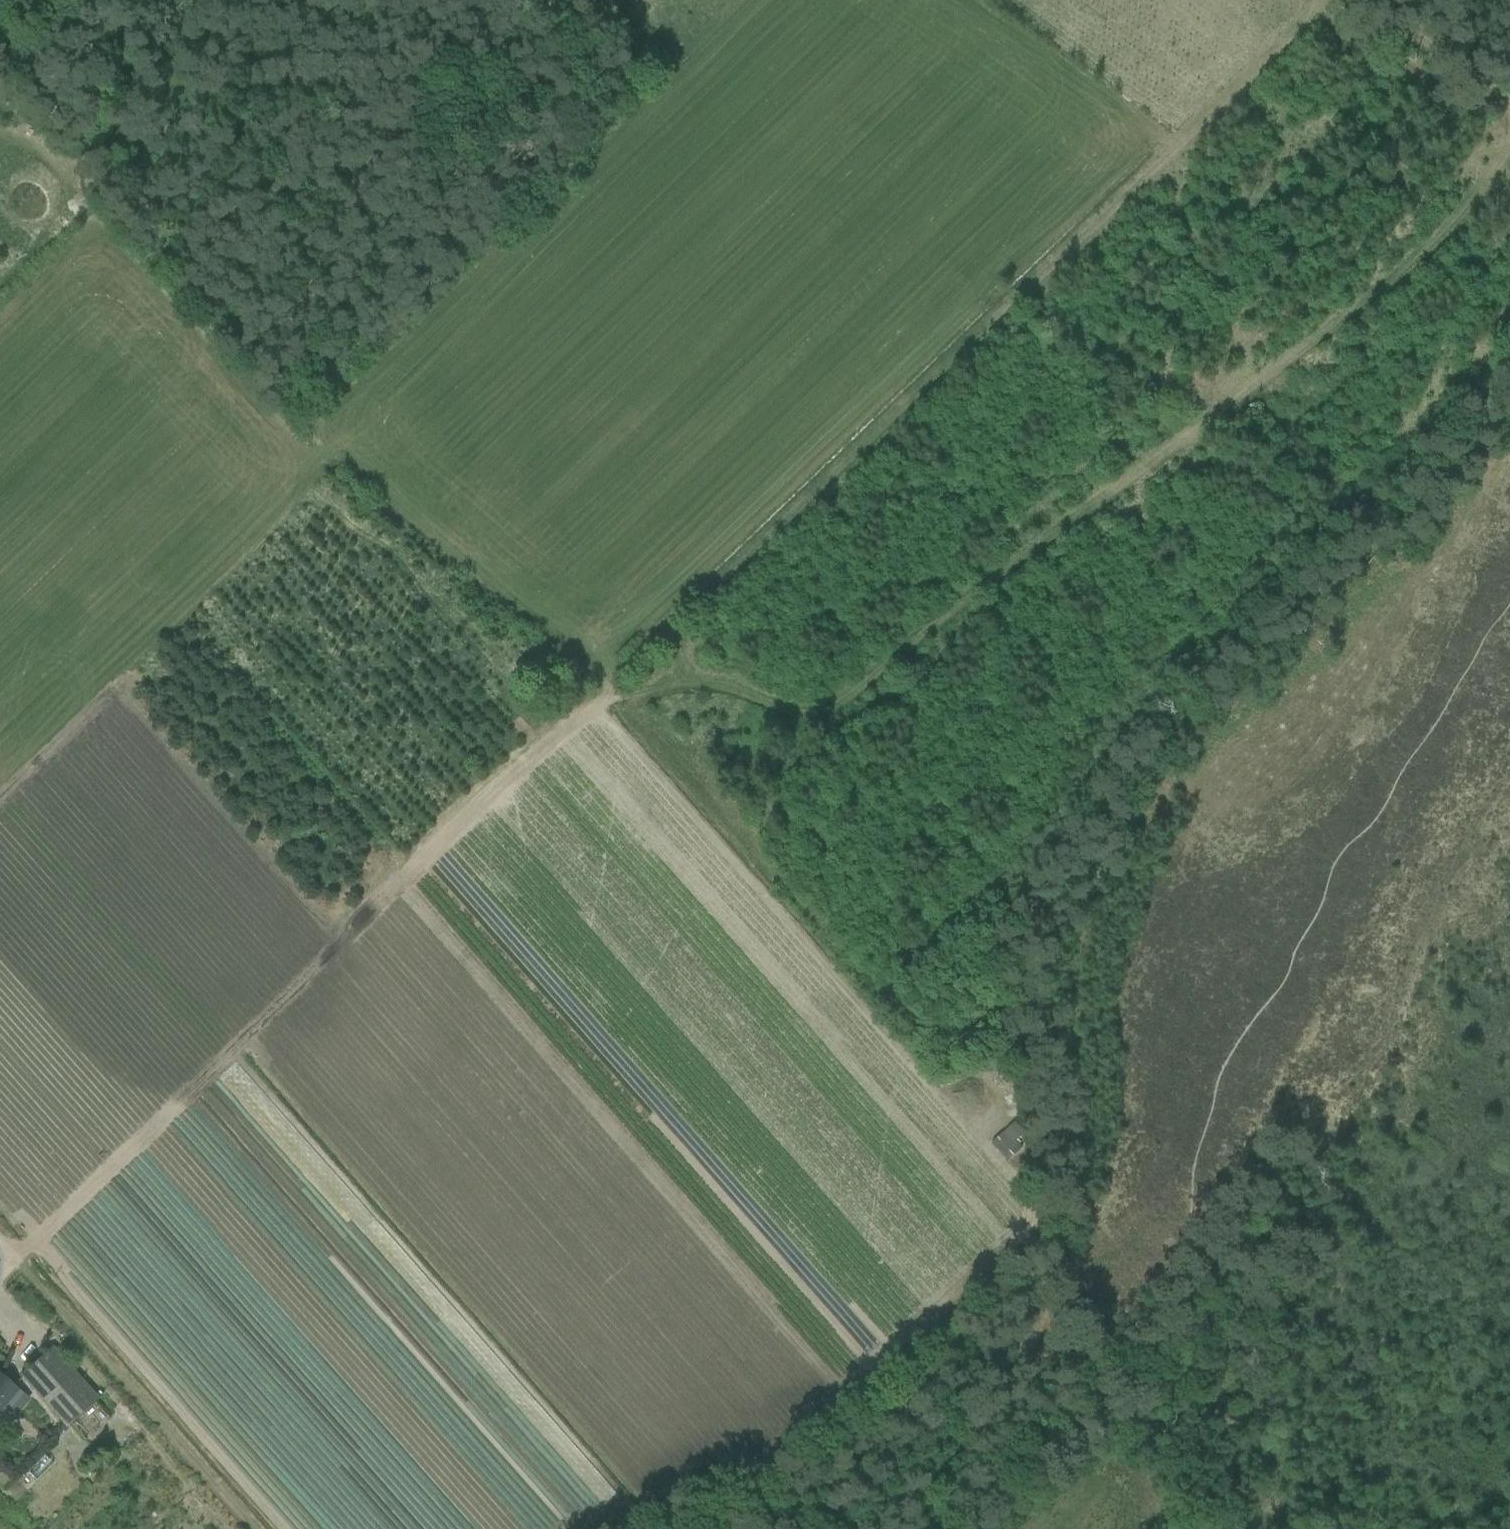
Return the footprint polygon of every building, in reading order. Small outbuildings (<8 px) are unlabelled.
[(1016,1064),(991,1079),(999,1089),(1027,1076),(1016,1064)] [(1014,1140),(1023,1131),(1014,1121),(991,1142),(1007,1160),(1021,1147),(1014,1140)] [(108,1419),(93,1403),(98,1398),(52,1347),(21,1375),(34,1390),(66,1426),(70,1424),(85,1440),(108,1419)] [(8,1382),(0,1375),(0,1416),(20,1392),(8,1382)]
